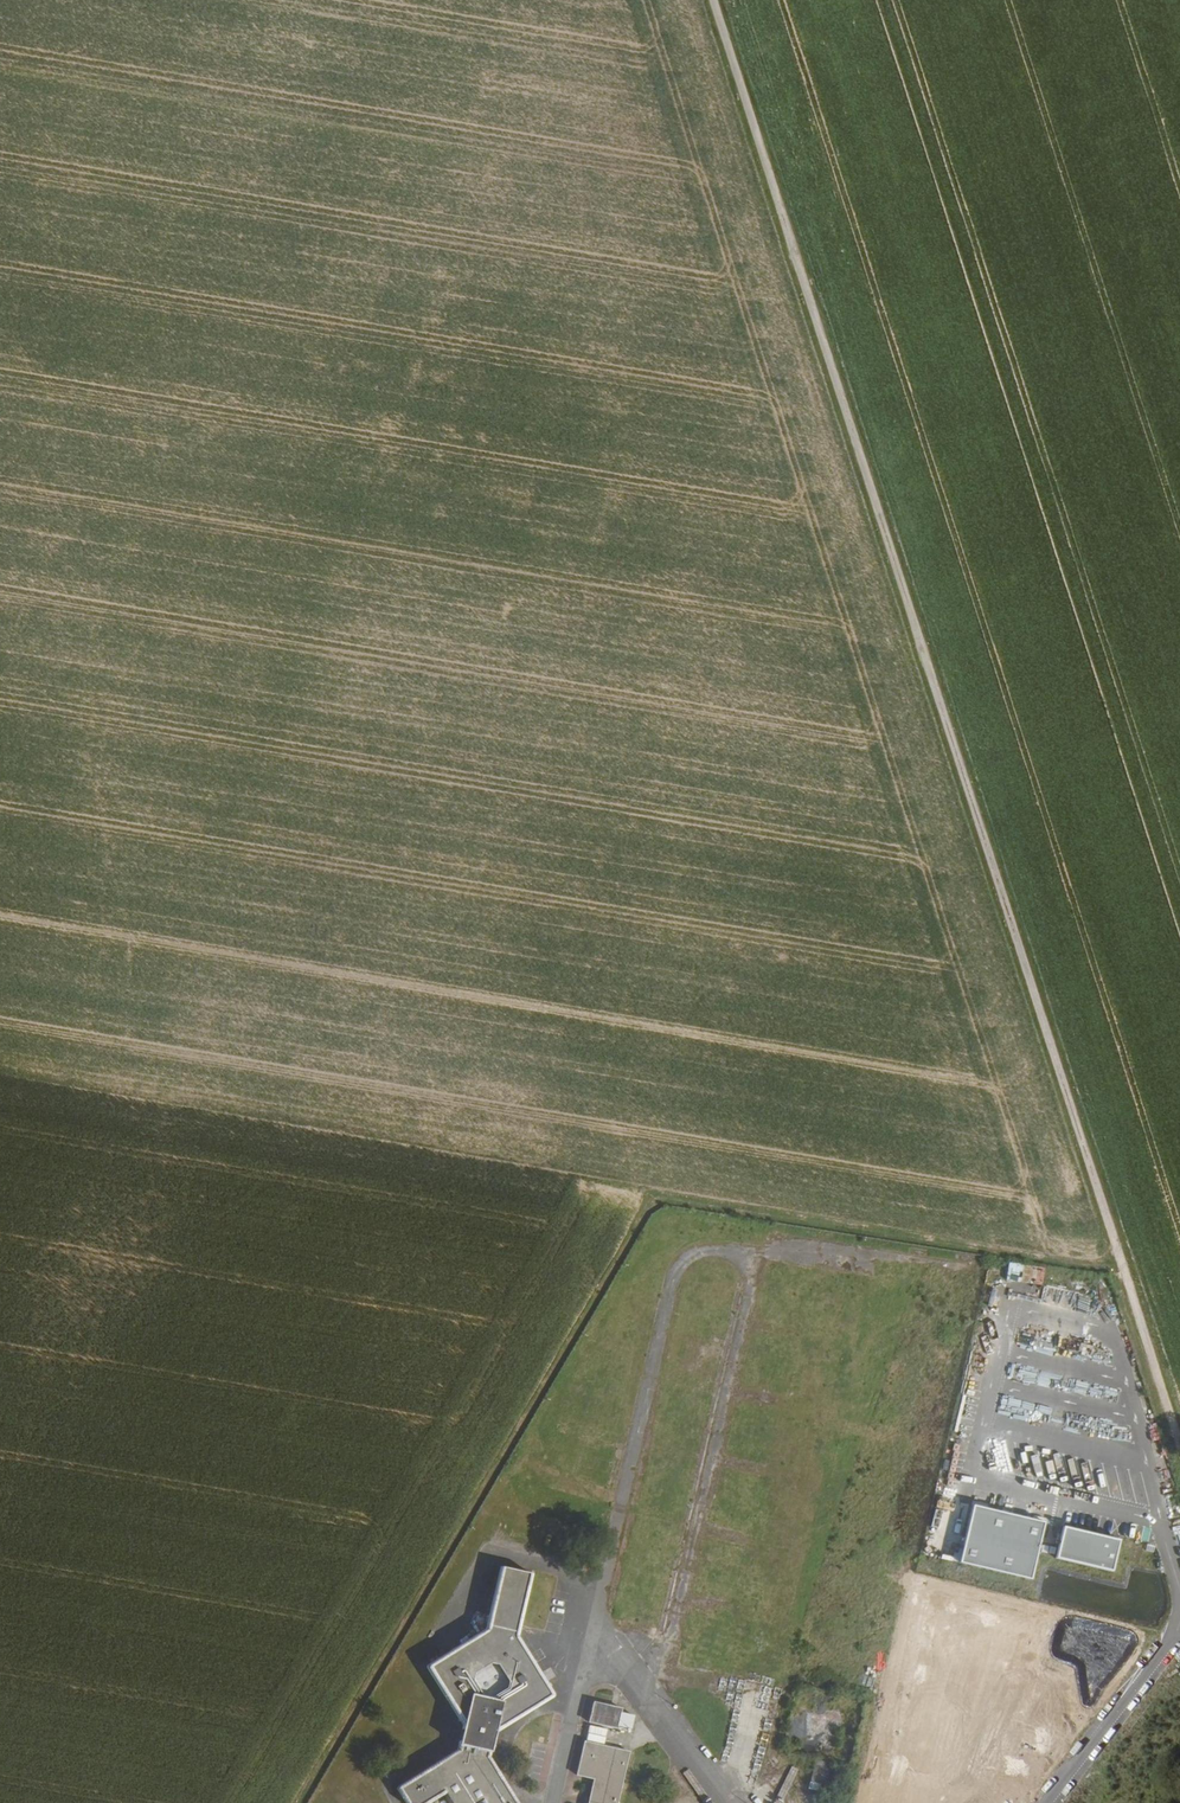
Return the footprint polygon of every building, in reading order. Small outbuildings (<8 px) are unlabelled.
[(970,1503),(956,1560),(1027,1577),(1040,1520),(970,1503)] [(1064,1527),(1057,1558),(1111,1571),(1119,1540),(1064,1527)] [(418,1801),(446,1783),(459,1802),(477,1791),(486,1802),(521,1802),(488,1750),(494,1726),(548,1691),(549,1688),(516,1633),(516,1629),(530,1574),(498,1567),(484,1625),(439,1654),(429,1660),(428,1664),(462,1719),(456,1742),(396,1779),(407,1798),(418,1801)] [(618,1706),(594,1700),(589,1720),(613,1726),(618,1706)] [(585,1739),(577,1772),(592,1776),(589,1793),(585,1793),(583,1802),(616,1802),(628,1749),(616,1747),(616,1744),(608,1742),(608,1745),(585,1739)] [(831,1760),(815,1757),(808,1789),(818,1791),(819,1784),(826,1785),(831,1760)]
